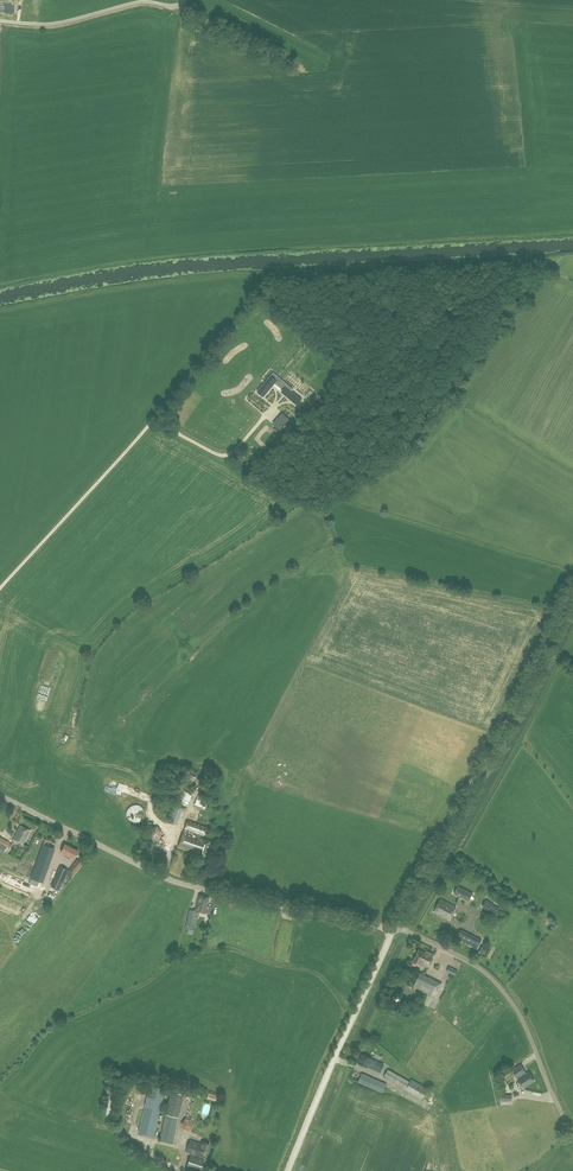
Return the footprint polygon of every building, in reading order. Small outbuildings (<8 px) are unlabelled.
[(270,374),(256,391),(263,397),(275,383),(281,389),(288,394),(286,396),(297,405),(302,400),(291,391),(292,389),(284,382),(282,380),(279,382),(270,374)] [(259,472),(264,478),(270,474),(265,468),(259,472)] [(185,777),(181,785),(183,786),(183,787),(188,790),(192,781),(193,782),(196,776),(187,772),(184,777),(185,777)] [(118,778),(116,781),(129,787),(130,784),(118,778)] [(194,804),(202,807),(204,802),(207,803),(209,798),(208,798),(208,797),(206,797),(205,797),(206,794),(207,793),(208,789),(201,786),(199,791),(194,804)] [(182,800),(186,801),(190,793),(181,789),(178,796),(182,798),(182,800)] [(177,802),(169,822),(176,824),(181,811),(185,812),(187,806),(177,802)] [(178,846),(196,852),(196,853),(205,856),(211,841),(201,838),(202,835),(204,836),(207,827),(187,820),(178,846)] [(158,835),(161,826),(153,824),(150,832),(158,835)] [(20,825),(13,839),(23,844),(30,830),(20,825)] [(1,837),(0,839),(0,849),(4,851),(6,848),(10,849),(12,844),(9,843),(9,842),(1,837)] [(31,878),(29,883),(37,886),(39,881),(42,882),(54,848),(43,844),(31,878)] [(63,856),(66,857),(71,847),(65,844),(61,852),(64,853),(63,856)] [(71,847),(66,857),(70,859),(71,857),(74,859),(78,851),(71,847)] [(68,870),(66,874),(71,878),(82,863),(77,859),(69,870),(68,870)] [(66,874),(68,870),(60,866),(51,886),(59,890),(66,874)] [(0,876),(7,879),(9,871),(3,868),(0,876)] [(472,893),(459,886),(455,894),(468,901),(472,893)] [(43,896),(49,901),(55,893),(50,889),(43,896)] [(196,909),(195,911),(199,912),(200,912),(207,914),(211,897),(198,895),(196,909)] [(456,907),(440,899),(434,912),(449,920),(456,907)] [(497,917),(501,910),(487,900),(485,902),(491,906),(488,910),(497,917)] [(466,919),(472,908),(468,906),(463,917),(466,919)] [(467,919),(473,922),(478,911),(472,908),(467,919)] [(186,924),(186,928),(193,930),(194,925),(195,925),(196,918),(198,918),(199,912),(195,911),(196,909),(193,909),(193,910),(189,909),(186,924)] [(466,932),(462,941),(477,949),(482,940),(466,932)] [(428,965),(434,954),(426,951),(425,953),(418,949),(412,962),(420,966),(422,962),(428,965)] [(457,971),(449,966),(447,971),(455,975),(457,971)] [(424,994),(426,995),(422,1003),(428,1006),(432,998),(431,997),(434,990),(437,992),(441,983),(420,973),(414,986),(426,992),(424,994)] [(362,1054),(359,1063),(367,1067),(367,1066),(380,1072),(384,1064),(371,1058),(362,1054)] [(407,1077),(411,1072),(398,1059),(393,1064),(407,1077)] [(517,1077),(519,1076),(521,1075),(522,1076),(518,1079),(524,1088),(534,1080),(528,1072),(526,1073),(525,1072),(520,1064),(512,1070),(517,1077)] [(410,1082),(388,1069),(384,1076),(406,1089),(406,1090),(423,1099),(428,1089),(412,1079),(410,1082)] [(362,1073),(358,1082),(383,1092),(387,1084),(362,1073)] [(163,1089),(164,1086),(154,1083),(153,1086),(151,1085),(138,1132),(153,1136),(165,1089),(163,1089)] [(171,1091),(166,1114),(179,1116),(183,1094),(171,1091)] [(206,1099),(216,1102),(217,1095),(208,1092),(206,1099)] [(501,1099),(501,1104),(512,1104),(512,1100),(512,1094),(501,1094),(501,1099)] [(206,1112),(209,1101),(203,1100),(200,1111),(206,1112)] [(166,1114),(162,1138),(174,1141),(179,1116),(166,1114)] [(181,1123),(183,1129),(190,1130),(193,1125),(191,1119),(185,1118),(181,1123)] [(205,1158),(209,1143),(202,1141),(202,1144),(190,1140),(186,1152),(205,1158)] [(199,1170),(201,1170),(204,1160),(190,1155),(186,1167),(199,1170)]
